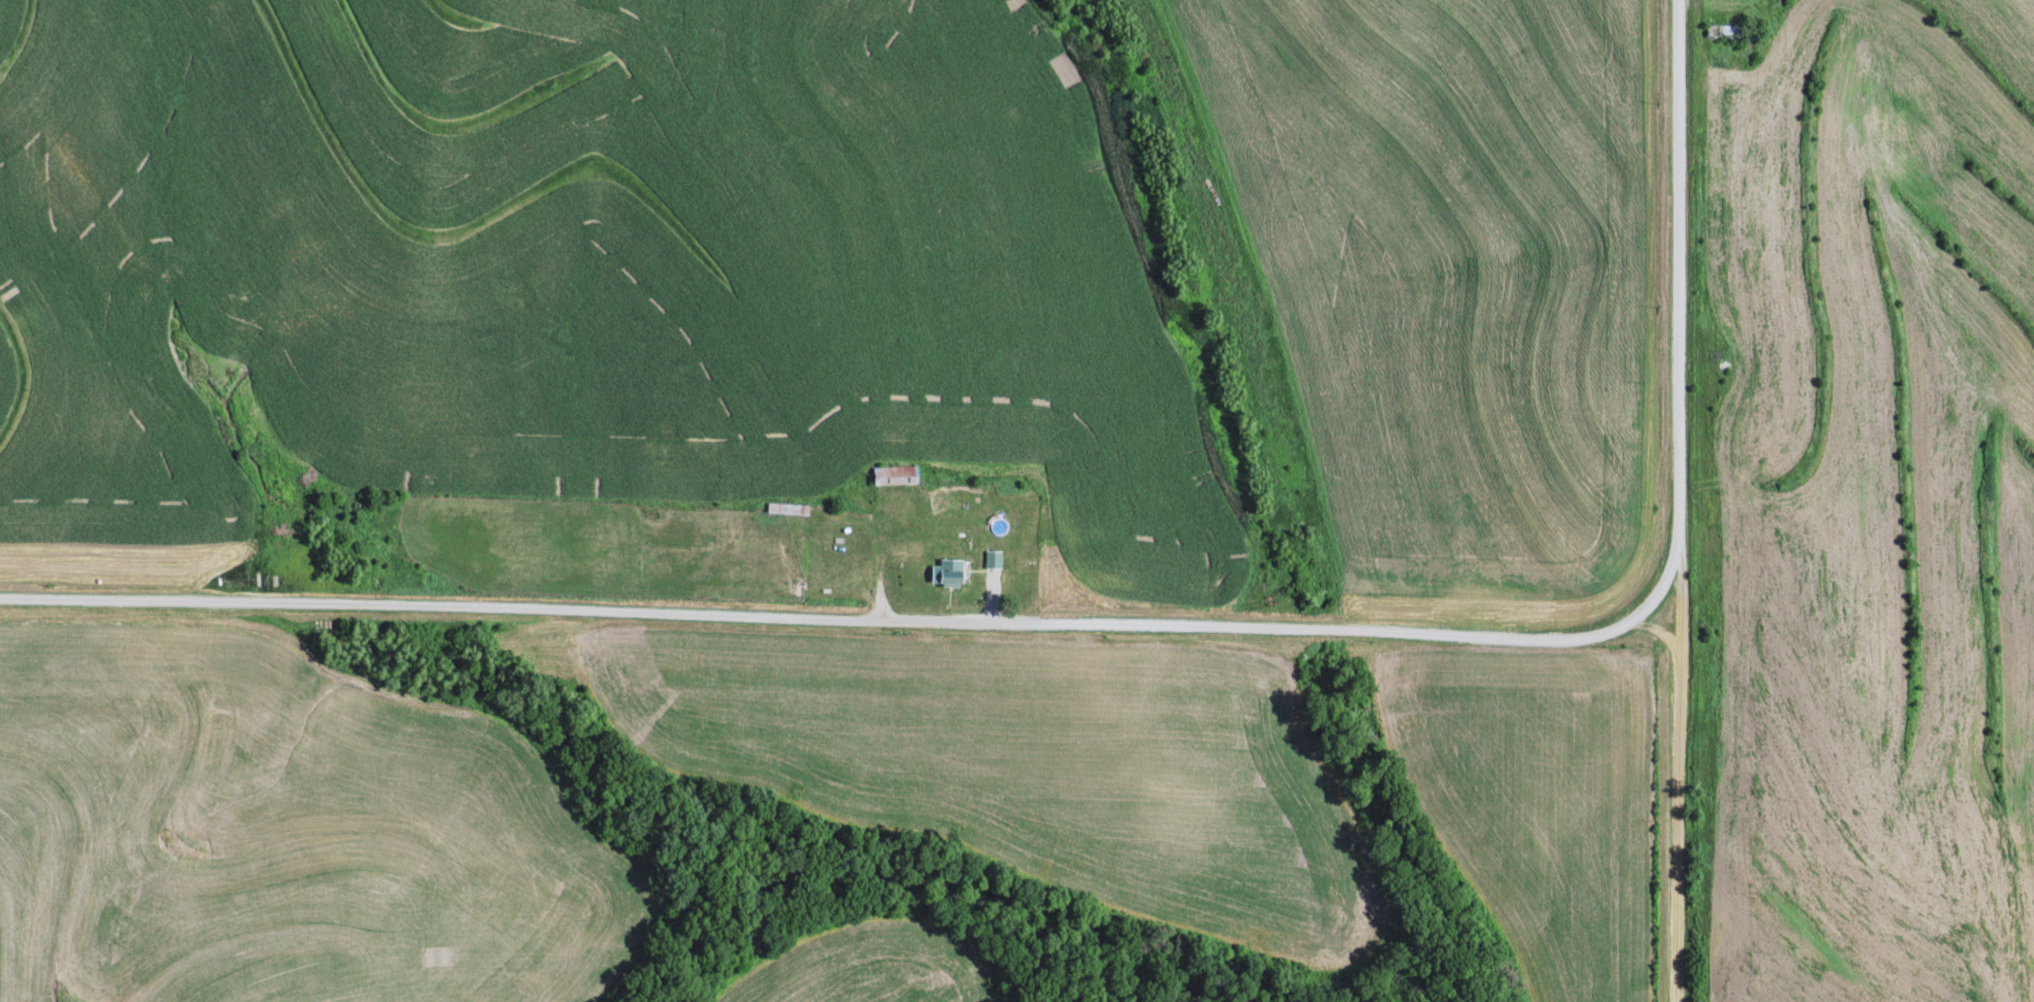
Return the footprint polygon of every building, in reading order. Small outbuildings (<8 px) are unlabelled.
[(1717,368),(1731,370),(1733,360),(1719,357),(1717,368)] [(874,484),(922,481),(921,463),(873,465),(874,484)] [(768,512),(802,512),(802,503),(768,503),(768,512)] [(966,557),(937,557),(937,582),(966,582),(966,557)]
